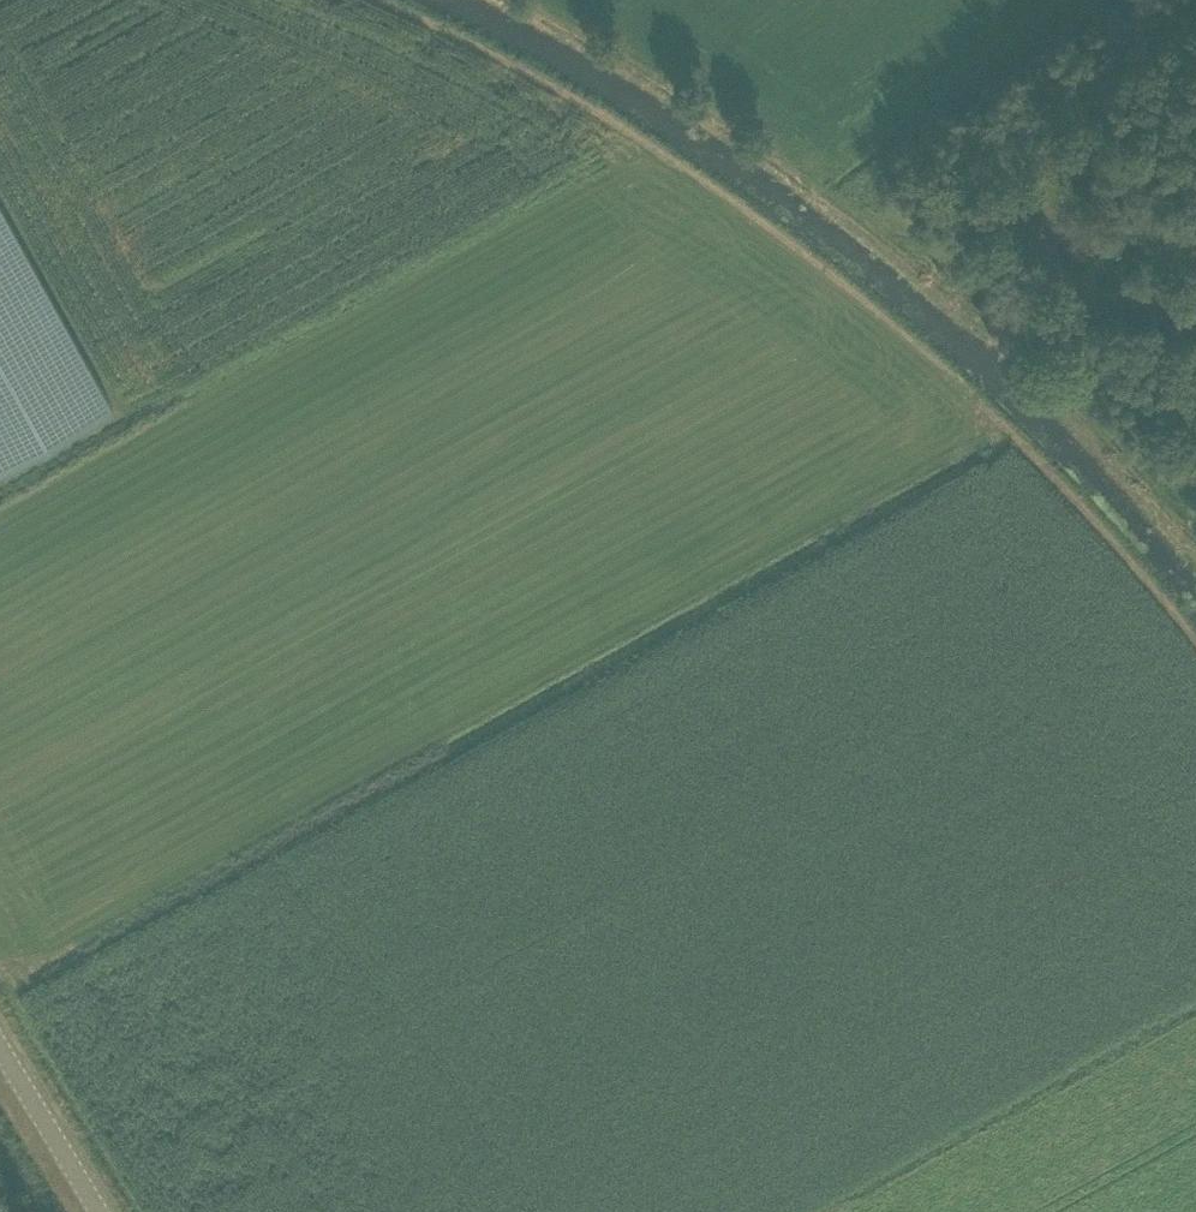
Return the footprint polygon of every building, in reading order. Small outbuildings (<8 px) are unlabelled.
[(86,424),(112,409),(0,207),(0,471),(86,424)]
